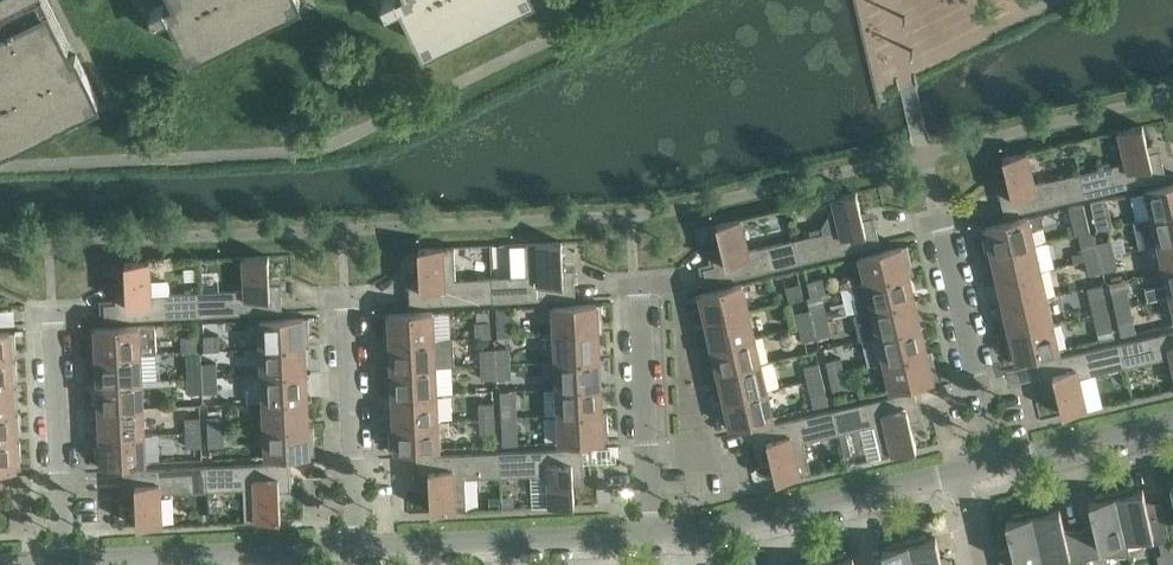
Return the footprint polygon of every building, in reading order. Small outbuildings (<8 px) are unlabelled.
[(99,100),(76,54),(68,58),(62,45),(70,41),(49,0),(0,0),(0,148),(99,100)] [(150,10),(152,9),(156,16),(173,8),(195,52),(300,0),(145,0),(150,10)] [(428,47),(523,0),(405,0),(428,47)] [(1126,162),(1080,172),(1085,196),(1166,177),(1160,149),(1149,152),(1142,124),(1118,130),(1126,162)] [(1005,214),(1085,196),(1080,172),(1034,183),(1027,151),(1003,157),(1009,184),(998,187),(1005,214)] [(1172,211),(1172,183),(1146,189),(1152,216),(1172,211)] [(863,218),(856,191),(832,196),(835,206),(833,207),(822,226),(823,232),(794,239),(799,262),(880,243),(874,216),(863,218)] [(1069,207),(1075,234),(1090,231),(1083,203),(1069,207)] [(1093,214),(1097,229),(1111,225),(1108,211),(1093,214)] [(1172,239),(1172,211),(1152,216),(1133,220),(1139,247),(1158,242),(1172,239)] [(981,227),(987,254),(1035,243),(1032,229),(1044,224),(1041,213),(981,227)] [(707,284),(799,262),(794,239),(748,249),(741,218),(716,223),(723,251),(712,253),(715,265),(704,267),(707,284)] [(1111,239),(1096,242),(1099,256),(1114,252),(1111,239)] [(1172,266),(1172,239),(1158,242),(1164,269),(1172,266)] [(527,275),(492,276),(493,301),(575,297),(574,268),(563,269),(562,241),(526,242),(527,275)] [(1099,256),(1096,242),(1081,245),(1085,259),(1099,256)] [(993,281),(1041,270),(1035,243),(987,254),(987,255),(992,254),(998,279),(993,280),(993,281)] [(859,255),(866,283),(913,271),(907,244),(859,255)] [(410,305),(493,301),(492,276),(455,278),(454,246),(418,247),(419,276),(408,276),(410,305)] [(1114,252),(1099,256),(1103,270),(1117,267),(1114,252)] [(270,283),(269,254),(244,255),(246,288),(200,290),(201,315),(282,311),(281,283),(270,283)] [(1103,270),(1099,256),(1085,259),(1088,274),(1103,270)] [(116,303),(104,303),(105,319),(117,318),(201,315),(200,290),(170,291),(169,283),(151,283),(150,260),(126,261),(127,290),(116,290),(116,303)] [(1170,295),(1172,294),(1172,266),(1164,269),(1168,284),(1147,289),(1149,300),(1170,295)] [(999,306),(999,307),(1047,296),(1041,270),(993,281),(998,280),(1004,305),(999,306)] [(913,272),(913,271),(866,283),(852,286),(858,312),(919,298),(919,297),(915,298),(909,273),(913,272)] [(825,292),(822,278),(807,281),(810,296),(825,292)] [(742,283),(694,294),(701,321),(749,310),(742,283)] [(803,297),(800,283),(785,286),(789,301),(803,297)] [(1115,308),(1130,304),(1127,290),(1112,294),(1115,308)] [(1108,309),(1105,295),(1090,299),(1093,313),(1108,309)] [(1005,332),(1005,333),(1053,322),(1047,296),(999,307),(999,308),(1004,307),(1010,331),(1005,332)] [(920,298),(919,298),(858,312),(853,313),(859,339),(862,339),(926,324),(925,323),(921,324),(915,299),(920,298)] [(553,305),(555,333),(603,330),(602,303),(553,305)] [(1119,322),(1133,319),(1130,304),(1115,308),(1119,322)] [(810,308),(813,322),(827,319),(824,305),(810,308)] [(13,308),(0,308),(0,321),(14,320),(13,308)] [(511,308),(496,309),(497,335),(513,335),(511,308)] [(796,311),(799,326),(813,322),(810,308),(796,311)] [(1112,324),(1108,309),(1093,313),(1097,327),(1112,324)] [(707,347),(755,336),(749,310),(701,321),(701,322),(706,321),(711,345),(707,346),(707,347)] [(385,341),(434,339),(433,311),(384,313),(385,341)] [(308,317),(260,319),(261,347),(310,344),(308,317)] [(827,319),(813,322),(817,337),(831,334),(827,319)] [(474,322),(475,337),(490,336),(490,321),(474,322)] [(817,337),(813,322),(799,326),(802,340),(817,337)] [(1012,360),(1059,349),(1053,322),(1005,333),(1012,360)] [(156,323),(91,327),(93,354),(142,352),(157,351),(156,323)] [(926,324),(862,339),(868,365),(884,361),(932,350),(931,350),(927,351),(921,326),(926,325),(926,324)] [(555,333),(556,360),(604,357),(599,357),(598,331),(603,331),(603,330),(555,333)] [(1119,342),(1125,366),(1171,356),(1172,366),(1172,330),(1119,342)] [(0,331),(0,359),(17,358),(15,331),(0,331)] [(219,349),(219,333),(203,334),(204,349),(219,349)] [(197,350),(196,334),(181,335),(182,350),(197,350)] [(713,373),(761,363),(755,336),(707,347),(707,348),(712,347),(718,372),(713,373)] [(453,338),(434,339),(385,341),(385,342),(390,341),(391,367),(387,367),(387,368),(435,365),(455,365),(453,338)] [(1079,377),(1125,366),(1119,342),(1039,361),(1045,389),(1056,386),(1062,414),(1086,409),(1079,377)] [(310,344),(261,347),(262,374),(311,371),(306,371),(305,345),(310,345),(310,344)] [(495,348),(495,363),(511,362),(510,347),(495,348)] [(495,363),(495,348),(480,349),(480,363),(495,363)] [(938,377),(932,350),(884,361),(890,388),(938,377)] [(99,381),(143,379),(142,352),(93,354),(93,355),(98,355),(99,381)] [(556,360),(557,386),(605,384),(605,383),(601,384),(599,358),(604,358),(604,357),(556,360)] [(826,360),(829,374),(844,371),(840,357),(826,360)] [(18,385),(17,358),(0,359),(0,386),(18,385)] [(217,361),(202,362),(202,376),(217,376),(217,361)] [(202,376),(202,362),(186,362),(187,377),(202,376)] [(511,376),(511,362),(495,363),(496,377),(511,376)] [(804,365),(807,379),(822,376),(819,362),(804,365)] [(481,378),(496,377),(495,363),(480,363),(481,378)] [(719,400),(767,389),(761,363),(713,373),(713,374),(718,373),(724,398),(719,399),(719,400)] [(388,394),(388,395),(436,392),(435,365),(387,368),(391,368),(393,394),(388,394)] [(311,371),(262,374),(263,401),(312,398),(307,398),(306,372),(311,372),(311,371)] [(832,389),(847,385),(844,371),(829,374),(832,389)] [(187,377),(188,392),(203,391),(202,376),(187,377)] [(218,390),(217,376),(202,376),(203,391),(218,390)] [(822,376),(807,379),(811,394),(825,390),(822,376)] [(96,408),(144,406),(143,379),(99,381),(94,381),(94,382),(99,382),(100,407),(96,408)] [(557,386),(558,413),(607,411),(607,410),(602,411),(601,385),(605,385),(605,384),(557,386)] [(0,386),(0,413),(19,412),(18,385),(0,386)] [(767,389),(719,400),(725,427),(773,416),(767,389)] [(874,424),(881,456),(916,448),(910,420),(921,418),(914,390),(833,409),(839,433),(846,431),(874,424)] [(389,422),(438,419),(436,392),(388,395),(388,396),(393,395),(394,421),(389,421),(389,422)] [(312,398),(263,401),(265,428),(313,425),(308,425),(307,399),(312,399),(312,398)] [(516,415),(516,401),(500,402),(501,416),(516,415)] [(494,417),(493,402),(478,403),(479,417),(494,417)] [(97,435),(146,433),(144,406),(96,408),(96,409),(100,409),(102,434),(97,435)] [(770,453),(776,481),(811,473),(804,441),(839,433),(833,409),(752,428),(759,455),(770,453)] [(607,411),(558,413),(559,441),(608,439),(607,411)] [(21,439),(19,412),(0,413),(0,440),(21,439)] [(208,430),(223,430),(222,415),(207,416),(208,430)] [(501,416),(502,431),(517,430),(516,415),(501,416)] [(200,416),(185,417),(186,431),(201,431),(200,416)] [(494,417),(479,417),(480,432),(495,431),(494,417)] [(439,447),(438,419),(389,422),(391,449),(439,447)] [(313,425),(265,428),(266,455),(315,453),(313,425)] [(224,444),(223,430),(208,430),(209,445),(224,444)] [(201,445),(201,431),(186,431),(186,446),(201,445)] [(844,456),(851,454),(846,431),(839,433),(844,456)] [(98,463),(147,461),(146,433),(97,435),(98,463)] [(0,440),(0,470),(22,469),(21,439),(0,440)] [(549,506),(574,505),(573,476),(584,476),(582,447),(504,451),(506,475),(548,473),(549,506)] [(429,483),(431,511),(466,510),(465,477),(506,475),(504,451),(417,455),(418,483),(429,483)] [(289,461),(203,465),(204,489),(243,488),(245,520),(280,518),(279,490),(290,490),(289,461)] [(160,491),(204,489),(203,465),(123,469),(125,497),(136,497),(137,525),(162,524),(160,491)] [(1133,485),(1114,489),(1126,540),(1127,540),(1153,534),(1155,542),(1170,539),(1163,509),(1148,513),(1142,488),(1134,490),(1133,487),(1134,486),(1133,485)] [(1080,529),(1087,558),(1102,555),(1130,555),(1127,540),(1126,540),(1114,489),(1096,494),(1096,495),(1097,495),(1097,498),(1089,500),(1094,525),(1080,529)] [(1050,504),(1031,509),(1043,560),(1070,553),(1072,562),(1087,558),(1080,529),(1065,532),(1059,507),(1051,509),(1050,506),(1051,506),(1050,504)] [(1008,548),(998,551),(1001,564),(1021,564),(1043,560),(1031,509),(1013,513),(1013,514),(1014,518),(1005,520),(1012,547),(1008,548)] [(908,538),(914,564),(952,564),(951,560),(942,562),(936,536),(927,538),(926,535),(927,535),(926,533),(908,538)] [(908,538),(889,542),(889,543),(890,543),(890,546),(882,548),(886,564),(914,564),(908,538)] [(826,564),(855,564),(853,555),(844,557),(843,554),(844,554),(843,553),(825,557),(826,564)] [(825,557),(806,561),(806,563),(807,563),(807,564),(826,564),(825,557)]
